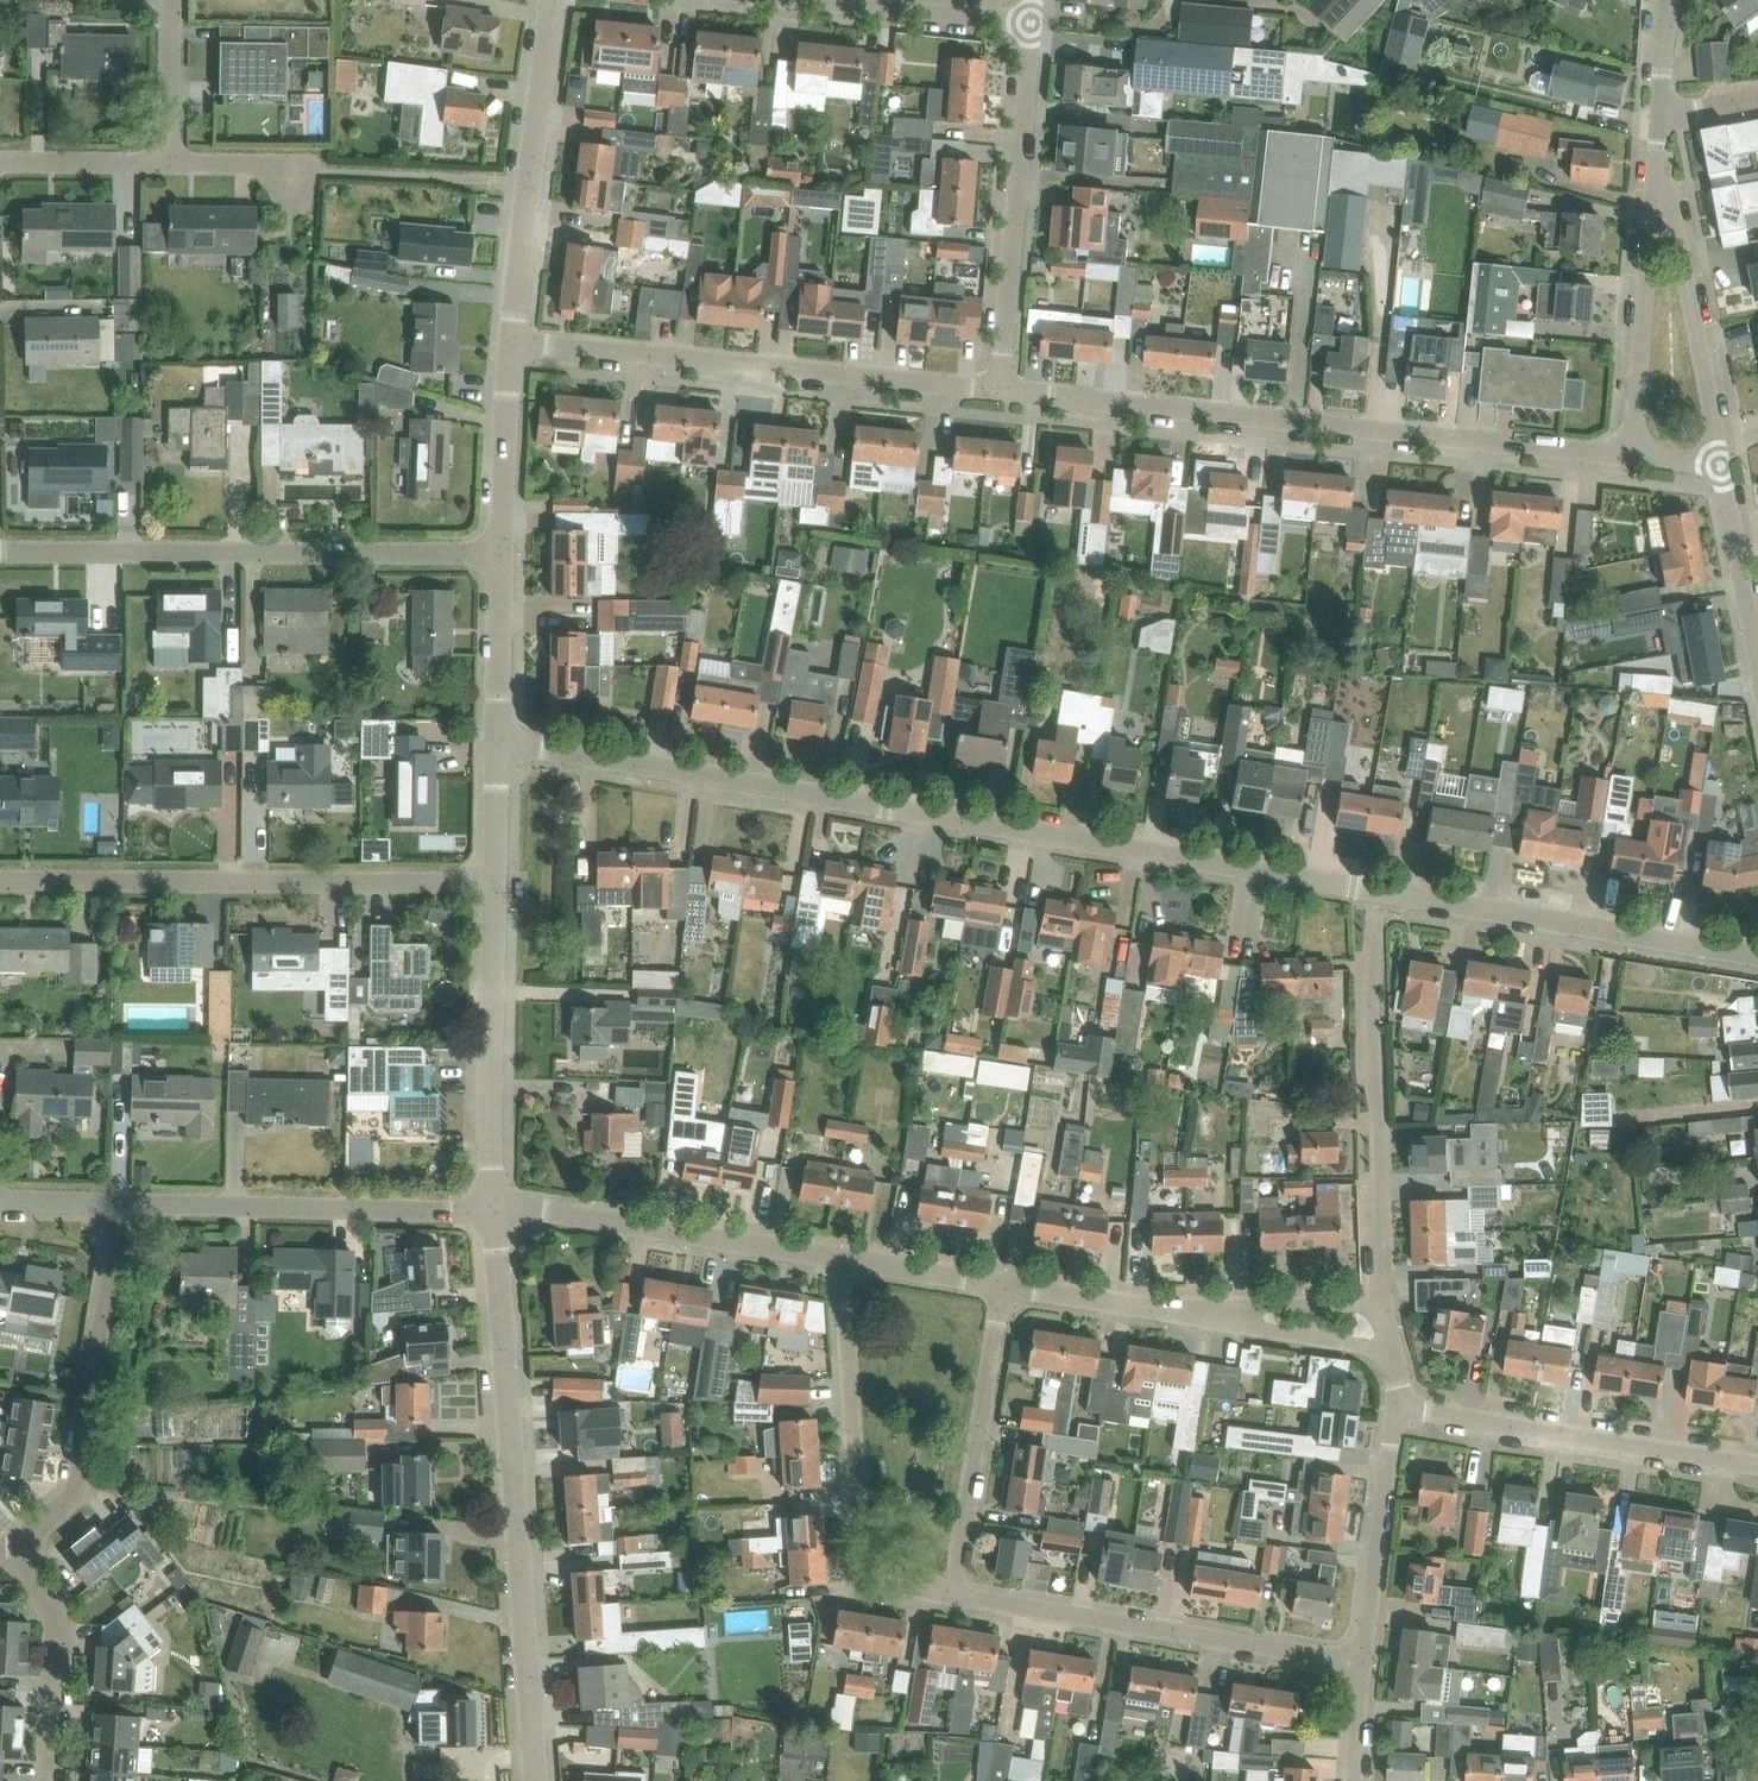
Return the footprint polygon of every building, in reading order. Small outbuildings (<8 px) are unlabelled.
[(38,13),(49,1),(48,0),(29,0),(27,3),(38,13)] [(1109,5),(1146,8),(1147,0),(1076,0),(1076,2),(1109,5)] [(1342,37),(1347,42),(1348,43),(1387,0),(1319,0),(1311,9),(1342,37)] [(1455,4),(1451,0),(1419,0),(1435,20),(1455,4)] [(1570,4),(1585,11),(1590,0),(1571,0),(1570,4)] [(1757,14),(1757,0),(1716,0),(1737,29),(1757,14)] [(1184,5),(1181,43),(1251,48),(1255,12),(1184,5)] [(471,11),(448,7),(441,49),(472,54),(473,50),(493,53),(498,20),(470,16),(471,11)] [(1396,13),(1384,62),(1417,70),(1429,21),(1396,13)] [(50,15),(32,15),(31,48),(49,48),(49,47),(61,48),(61,53),(63,53),(63,76),(132,77),(133,37),(65,36),(65,23),(50,22),(50,15)] [(581,68),(623,72),(626,26),(596,23),(595,37),(584,36),(581,68)] [(213,93),(213,95),(286,96),(287,58),(328,59),(329,27),(308,27),(244,26),(243,43),(224,43),(223,79),(214,79),(214,81),(223,81),(223,93),(213,93)] [(626,26),(623,72),(653,75),(658,30),(626,26)] [(723,85),(729,36),(697,33),(696,45),(682,44),(678,77),(672,76),(669,108),(666,136),(672,137),(686,138),(689,108),(684,107),(686,79),(692,80),(692,83),(723,86),(723,85)] [(729,36),(723,85),(726,86),(725,87),(742,88),(741,95),(753,97),(748,145),(751,145),(749,164),(747,183),(764,185),(767,157),(770,129),(771,117),(772,108),(775,79),(774,79),(773,90),(755,89),(756,77),(760,40),(729,36)] [(1070,67),(1067,102),(1135,109),(1136,91),(1143,91),(1141,115),(1164,117),(1166,93),(1232,99),(1232,98),(1303,104),(1305,79),(1339,82),(1340,63),(1330,60),(1325,59),(1326,55),(1289,52),(1251,48),(1181,43),(1139,39),(1136,74),(1070,67)] [(1699,46),(1700,58),(1702,83),(1731,81),(1728,43),(1699,46)] [(775,79),(772,108),(786,110),(788,92),(825,96),(826,80),(830,47),(798,44),(795,77),(794,81),(775,79)] [(830,47),(826,80),(858,84),(862,51),(830,47)] [(881,52),(878,84),(892,86),(895,54),(881,52)] [(953,60),(950,91),(982,94),(984,62),(953,60)] [(337,61),(336,92),(357,92),(357,61),(337,61)] [(1593,107),(1594,99),(1622,105),(1629,77),(1558,61),(1556,73),(1554,72),(1553,75),(1540,72),(1533,77),(1531,83),(1536,91),(1551,94),(1550,97),(1593,107)] [(385,101),(422,103),(419,145),(442,147),(444,124),(482,127),(486,97),(465,95),(465,90),(433,87),(435,69),(388,62),(385,101)] [(565,104),(583,105),(585,73),(566,73),(565,104)] [(661,75),(657,108),(669,108),(672,76),(661,75)] [(858,127),(872,129),(877,84),(863,82),(858,127)] [(891,137),(903,138),(932,140),(933,121),(979,125),(982,94),(950,91),(928,89),(925,120),(893,118),(891,137)] [(1495,122),(1498,112),(1466,104),(1459,133),(1504,144),(1507,135),(1509,125),(1495,122)] [(607,128),(615,129),(616,115),(585,111),(583,125),(601,128),(607,128)] [(1525,150),(1536,152),(1537,149),(1543,127),(1544,123),(1531,120),(1498,112),(1495,122),(1509,125),(1507,135),(1504,144),(1525,150)] [(1260,119),(1259,129),(1259,130),(1287,133),(1289,120),(1260,119)] [(1200,198),(1251,202),(1256,159),(1259,130),(1259,129),(1246,128),(1246,127),(1170,120),(1167,152),(1197,155),(1193,198),(1200,198)] [(1747,122),(1754,160),(1757,159),(1757,120),(1747,122)] [(1702,132),(1698,133),(1700,144),(1705,143),(1711,176),(1737,171),(1736,163),(1754,160),(1747,122),(1702,131),(1702,132)] [(614,149),(628,151),(655,154),(657,134),(615,129),(607,128),(601,128),(599,147),(605,148),(614,149)] [(1059,149),(1057,167),(1062,167),(1061,171),(1113,175),(1115,154),(1127,155),(1129,134),(1065,128),(1063,149),(1059,149)] [(1261,282),(1269,283),(1274,228),(1326,233),(1329,196),(1334,150),(1335,138),(1287,133),(1259,130),(1256,159),(1251,202),(1247,242),(1235,240),(1232,274),(1244,275),(1243,291),(1260,293),(1261,282)] [(873,138),(871,156),(889,158),(890,151),(902,152),(903,141),(873,138)] [(903,141),(902,152),(930,154),(932,140),(903,138),(903,141)] [(1595,143),(1571,141),(1562,140),(1560,157),(1576,159),(1573,181),(1609,185),(1612,154),(1594,152),(1595,143)] [(712,144),(697,142),(696,157),(711,158),(712,144)] [(624,182),(628,151),(614,149),(605,148),(599,147),(581,145),(577,176),(610,180),(624,182)] [(1334,150),(1329,196),(1334,196),(1327,266),(1360,270),(1367,199),(1395,202),(1394,213),(1404,215),(1410,158),(1334,150)] [(767,157),(764,185),(798,188),(801,161),(767,157)] [(976,163),(922,158),(919,190),(973,195),(976,163)] [(1410,158),(1404,215),(1422,219),(1428,160),(1410,158)] [(1757,172),(1737,176),(1739,185),(1757,182),(1757,180),(1757,172)] [(610,180),(577,176),(573,208),(619,214),(621,202),(624,182),(610,180)] [(693,181),(694,191),(714,181),(707,176),(693,181)] [(1545,212),(1545,213),(1527,208),(1531,188),(1486,178),(1483,202),(1483,212),(1524,221),(1524,219),(1544,221),(1543,233),(1547,234),(1546,251),(1565,252),(1565,253),(1599,256),(1602,218),(1568,215),(1545,212)] [(1709,192),(1711,203),(1716,202),(1722,235),(1736,233),(1739,246),(1750,244),(1745,216),(1757,214),(1757,182),(1739,185),(1714,190),(1714,191),(1709,192)] [(742,204),(787,207),(789,191),(775,189),(743,187),(742,204)] [(1078,188),(1076,209),(1058,208),(1055,246),(1062,246),(1061,261),(1088,263),(1122,266),(1126,266),(1128,241),(1119,240),(1122,214),(1109,212),(1111,191),(1078,188)] [(973,195),(919,190),(918,209),(912,212),(910,232),(943,235),(944,224),(947,224),(971,226),(973,195)] [(793,191),(791,207),(808,208),(809,193),(793,191)] [(841,231),(861,233),(864,197),(844,195),(841,231)] [(1247,242),(1251,202),(1200,198),(1196,236),(1235,240),(1247,242)] [(25,248),(113,249),(113,207),(76,206),(76,213),(25,213),(25,234),(24,234),(24,239),(25,239),(25,248)] [(199,252),(199,244),(231,244),(231,253),(255,253),(256,209),(170,208),(170,224),(143,224),(143,252),(199,252)] [(616,233),(646,237),(667,240),(689,242),(691,221),(677,220),(677,218),(633,212),(632,215),(622,214),(621,219),(617,219),(616,233)] [(472,236),(453,234),(453,230),(402,225),(399,259),(469,266),(472,236)] [(646,237),(616,233),(614,246),(666,252),(667,240),(646,237)] [(733,279),(728,326),(760,329),(765,283),(783,285),(783,283),(788,235),(786,235),(787,233),(772,233),(769,264),(763,263),(749,274),(749,280),(733,279)] [(788,235),(783,283),(797,285),(802,236),(788,235)] [(833,289),(828,336),(860,339),(864,297),(881,299),(885,255),(887,239),(870,237),(865,292),(833,289)] [(938,243),(936,256),(967,259),(968,245),(938,243)] [(689,244),(687,264),(684,288),(700,290),(697,322),(728,326),(733,279),(700,275),(703,245),(689,244)] [(568,245),(564,277),(613,283),(616,264),(600,262),(602,250),(568,245)] [(121,249),(121,292),(137,292),(138,249),(121,249)] [(386,254),(357,252),(356,268),(387,270),(386,254)] [(253,258),(254,284),(266,284),(266,258),(253,258)] [(1088,263),(1061,261),(1054,260),(1052,273),(1087,276),(1088,263)] [(1534,267),(1475,261),(1469,322),(1468,333),(1505,337),(1507,320),(1517,320),(1522,283),(1533,284),(1534,267)] [(1126,266),(1122,266),(1117,316),(1134,318),(1137,284),(1138,268),(1126,266)] [(405,295),(408,279),(354,268),(351,284),(405,295)] [(803,270),(799,309),(796,332),(828,336),(833,289),(832,289),(833,281),(828,280),(822,272),(803,270)] [(613,283),(564,277),(560,309),(610,315),(613,283)] [(1137,284),(1134,318),(1132,337),(1146,339),(1148,319),(1151,319),(1154,286),(1137,284)] [(1541,284),(1540,294),(1539,318),(1558,319),(1558,320),(1593,323),(1596,288),(1561,285),(1561,286),(1541,284)] [(678,320),(682,292),(642,287),(635,336),(650,338),(651,329),(650,317),(678,320)] [(1241,308),(1237,347),(1252,349),(1249,377),(1288,381),(1291,348),(1272,346),(1274,326),(1271,325),(1272,308),(1259,307),(1260,293),(1243,291),(1241,308)] [(297,295),(278,295),(278,327),(297,327),(297,295)] [(932,302),(932,301),(901,298),(896,343),(928,346),(932,302)] [(57,324),(27,325),(27,361),(47,360),(47,363),(115,361),(115,331),(145,331),(144,299),(114,299),(114,320),(98,320),(98,319),(57,320),(57,324)] [(932,302),(928,346),(960,349),(961,335),(977,336),(980,300),(963,299),(963,305),(932,302)] [(454,307),(417,305),(415,370),(455,372),(456,350),(451,350),(451,342),(452,342),(454,307)] [(1371,341),(1332,336),(1335,307),(1316,305),(1310,356),(1332,358),(1329,386),(1366,390),(1370,359),(1369,359),(1371,341)] [(1224,346),(1237,347),(1241,308),(1239,308),(1238,313),(1222,312),(1219,345),(1224,346)] [(1047,333),(1045,356),(1078,359),(1083,317),(1033,312),(1031,331),(1047,333)] [(1083,317),(1078,359),(1112,363),(1117,320),(1083,317)] [(1432,358),(1413,357),(1413,363),(1411,362),(1408,395),(1410,395),(1410,397),(1413,400),(1421,401),(1424,398),(1424,396),(1447,399),(1450,371),(1464,372),(1468,333),(1469,322),(1454,321),(1452,351),(1433,349),(1432,358)] [(1151,338),(1150,343),(1148,367),(1181,370),(1184,341),(1186,325),(1167,323),(1165,339),(1151,338)] [(142,334),(127,335),(127,361),(143,360),(142,334)] [(1184,341),(1181,370),(1215,374),(1218,345),(1184,341)] [(1485,347),(1480,402),(1564,411),(1569,361),(1511,354),(1512,350),(1485,347)] [(280,424),(281,424),(282,361),(261,361),(261,424),(280,424)] [(247,363),(247,381),(249,381),(249,386),(259,386),(258,363),(247,363)] [(377,380),(375,405),(412,406),(413,392),(377,380)] [(191,429),(191,446),(190,470),(207,470),(207,468),(225,468),(225,470),(227,470),(228,420),(243,420),(243,382),(226,382),(226,408),(191,407),(191,408),(168,408),(168,428),(191,429)] [(582,447),(587,399),(556,396),(554,410),(539,409),(536,441),(550,442),(550,443),(574,446),(581,447),(582,447)] [(587,399),(582,447),(581,447),(580,460),(592,461),(594,450),(614,452),(615,439),(619,403),(587,399)] [(656,406),(652,439),(684,442),(687,410),(656,406)] [(684,442),(682,464),(714,467),(719,413),(687,410),(684,442)] [(332,471),(363,471),(363,425),(318,424),(318,420),(314,415),(298,415),(294,420),(293,424),(281,424),(280,424),(280,470),(296,470),(296,460),(309,460),(309,461),(317,461),(317,460),(332,460),(332,471)] [(121,419),(98,419),(98,441),(121,441),(121,461),(141,461),(141,418),(121,418),(121,419)] [(400,467),(411,468),(409,499),(427,500),(428,488),(446,489),(449,422),(412,421),(411,439),(401,439),(400,467)] [(754,426),(749,477),(781,481),(786,429),(754,426)] [(855,427),(849,488),(881,491),(882,482),(887,430),(855,427)] [(786,429),(781,481),(812,484),(815,456),(818,433),(786,429)] [(887,430),(882,482),(914,485),(919,434),(887,430)] [(971,434),(970,439),(956,437),(952,470),(984,474),(987,441),(987,436),(971,434)] [(634,437),(632,453),(628,481),(642,483),(647,439),(634,437)] [(987,441),(984,474),(1015,477),(1019,444),(987,441)] [(32,450),(30,450),(30,464),(26,464),(26,479),(30,479),(30,506),(61,506),(61,489),(106,489),(106,446),(60,446),(60,455),(32,455),(32,450)] [(1051,451),(1049,472),(1054,473),(1054,477),(1057,478),(1054,505),(1082,508),(1083,502),(1091,502),(1085,564),(1103,566),(1111,496),(1112,482),(1088,479),(1091,452),(1057,448),(1056,452),(1051,451)] [(618,451),(614,496),(625,497),(628,481),(632,453),(618,451)] [(1167,489),(1170,460),(1135,456),(1134,471),(1115,469),(1110,511),(1150,515),(1151,500),(1166,502),(1157,581),(1178,584),(1183,531),(1185,514),(1187,491),(1167,489)] [(718,470),(711,537),(725,538),(726,535),(732,472),(718,470)] [(1284,471),(1280,518),(1314,521),(1318,475),(1284,471)] [(732,472),(726,535),(739,536),(746,473),(732,472)] [(1185,514),(1183,531),(1204,533),(1206,521),(1240,524),(1245,477),(1210,474),(1209,490),(1188,488),(1187,491),(1185,514)] [(1318,475),(1314,521),(1345,524),(1344,536),(1346,536),(1345,550),(1363,552),(1367,518),(1368,509),(1349,507),(1352,478),(1318,475)] [(814,509),(800,507),(798,523),(827,526),(830,498),(832,482),(817,480),(817,484),(816,484),(814,509)] [(918,481),(915,516),(930,518),(934,483),(918,481)] [(827,526),(827,527),(847,529),(849,512),(842,511),(845,483),(832,482),(830,498),(827,526)] [(934,483),(930,518),(930,527),(942,529),(946,484),(934,483)] [(1361,567),(1383,569),(1388,524),(1418,527),(1421,495),(1388,491),(1385,520),(1367,518),(1363,552),(1361,567)] [(1018,492),(1015,520),(1014,535),(1028,536),(1029,522),(1032,493),(1018,492)] [(1470,535),(1465,573),(1485,575),(1489,538),(1521,542),(1526,496),(1492,493),(1489,522),(1491,522),(1490,537),(1470,535)] [(1421,495),(1418,527),(1416,552),(1467,558),(1471,528),(1452,527),(1455,498),(1421,495)] [(1526,496),(1521,542),(1555,545),(1560,500),(1526,496)] [(585,513),(586,499),(554,498),(553,512),(579,513),(585,513)] [(1577,510),(1573,553),(1588,555),(1592,511),(1577,510)] [(579,513),(579,532),(553,532),(552,563),(600,564),(618,564),(618,536),(648,537),(649,514),(585,513),(579,513)] [(1646,518),(1650,542),(1653,556),(1698,547),(1692,513),(1665,519),(1664,515),(1646,518)] [(1253,596),(1256,572),(1261,524),(1247,523),(1240,595),(1253,596)] [(1261,524),(1256,572),(1275,574),(1279,526),(1261,524)] [(976,551),(987,552),(990,527),(979,527),(978,535),(977,549),(976,551)] [(977,549),(978,535),(964,534),(962,548),(977,549)] [(708,540),(707,564),(722,565),(724,541),(708,540)] [(865,574),(869,550),(835,544),(831,568),(865,574)] [(1698,547),(1653,556),(1657,579),(1662,578),(1663,587),(1676,585),(1705,580),(1698,547)] [(775,574),(798,577),(802,552),(779,549),(775,574)] [(1573,563),(1575,567),(1578,569),(1583,569),(1586,566),(1587,562),(1586,558),(1582,556),(1578,556),(1575,559),(1573,563)] [(1553,557),(1548,602),(1552,603),(1551,617),(1564,618),(1570,559),(1553,557)] [(600,564),(552,563),(552,595),(600,596),(600,564)] [(1097,576),(1094,586),(1104,589),(1107,579),(1097,576)] [(799,583),(780,580),(771,632),(790,636),(799,583)] [(1658,587),(1617,595),(1621,613),(1661,605),(1658,587)] [(362,590),(361,614),(361,640),(377,640),(378,590),(362,590)] [(219,591),(159,591),(159,632),(153,632),(153,651),(191,651),(191,661),(219,661),(219,591)] [(267,591),(266,653),(281,654),(281,655),(290,655),(290,653),(325,654),(325,592),(267,591)] [(452,592),(415,591),(414,653),(416,653),(416,673),(438,674),(438,654),(450,654),(452,592)] [(1133,621),(1137,597),(1121,594),(1117,618),(1133,621)] [(1253,615),(1289,619),(1283,602),(1255,599),(1253,615)] [(120,671),(123,636),(105,636),(105,635),(86,635),(86,601),(18,600),(18,636),(62,636),(62,670),(120,671)] [(597,601),(597,615),(687,616),(687,600),(597,601)] [(1661,605),(1621,613),(1611,615),(1614,631),(1633,628),(1633,629),(1670,622),(1676,654),(1717,646),(1711,613),(1675,620),(1672,603),(1661,605)] [(1360,607),(1359,621),(1369,622),(1371,609),(1360,607)] [(687,625),(687,629),(680,669),(694,671),(704,611),(690,609),(687,625)] [(687,616),(597,615),(597,630),(687,629),(687,625),(687,616)] [(1142,644),(1168,649),(1172,624),(1146,619),(1142,644)] [(1577,642),(1592,639),(1589,625),(1582,626),(1583,626),(1574,628),(1577,642)] [(771,632),(769,632),(761,677),(782,680),(788,649),(790,636),(771,632)] [(551,634),(551,666),(599,667),(598,634),(583,634),(551,634)] [(853,680),(859,644),(844,642),(839,678),(853,680)] [(867,642),(858,696),(854,719),(873,723),(886,646),(867,642)] [(1717,646),(1676,654),(1682,683),(1694,681),(1694,685),(1723,679),(1717,646)] [(1379,669),(1394,666),(1390,647),(1375,649),(1379,669)] [(833,713),(839,678),(807,672),(810,653),(788,649),(782,680),(775,717),(789,719),(787,733),(821,739),(825,716),(826,711),(833,713)] [(898,697),(896,709),(887,708),(882,737),(891,739),(889,751),(921,756),(924,737),(940,740),(945,710),(950,711),(958,662),(937,658),(929,702),(898,697)] [(1236,677),(1238,661),(1216,658),(1214,674),(1236,677)] [(1455,678),(1457,663),(1441,663),(1441,677),(1455,678)] [(658,664),(650,711),(671,714),(679,667),(658,664)] [(564,697),(599,697),(599,667),(551,666),(550,698),(553,698),(553,699),(564,699),(564,697)] [(1010,667),(1005,698),(1016,700),(1031,702),(1036,671),(1010,667)] [(243,719),(243,687),(243,669),(217,669),(216,678),(203,678),(203,719),(221,719),(243,719)] [(1039,670),(1037,684),(1048,686),(1050,672),(1039,670)] [(699,672),(695,694),(691,717),(722,723),(729,677),(699,672)] [(1671,677),(1643,675),(1643,693),(1670,695),(1671,677)] [(729,677),(722,723),(753,728),(761,683),(729,677)] [(1166,705),(1178,707),(1182,688),(1169,686),(1166,705)] [(243,687),(243,719),(258,719),(259,687),(243,687)] [(1490,687),(1487,708),(1521,714),(1524,693),(1490,687)] [(1039,743),(1037,752),(1033,775),(1067,781),(1071,757),(1077,721),(1096,724),(1100,706),(1101,696),(1064,690),(1058,722),(1061,722),(1056,746),(1039,743)] [(955,696),(951,718),(966,721),(964,736),(958,735),(953,761),(977,766),(977,763),(978,763),(1003,767),(1008,743),(1006,743),(1013,706),(955,696)] [(1178,707),(1166,705),(1160,741),(1174,743),(1180,707),(1178,707)] [(1233,705),(1221,773),(1236,776),(1231,807),(1265,813),(1271,780),(1269,780),(1272,765),(1274,754),(1243,748),(1247,724),(1250,708),(1239,706),(1233,705)] [(1100,706),(1096,724),(1095,730),(1110,733),(1114,708),(1100,706)] [(1267,719),(1265,730),(1278,732),(1280,719),(1275,718),(1277,708),(1264,706),(1262,718),(1267,719)] [(1325,755),(1331,721),(1311,718),(1303,763),(1323,766),(1325,755)] [(243,750),(243,719),(221,719),(221,722),(221,723),(225,723),(225,750),(243,750)] [(243,719),(243,750),(266,751),(267,719),(258,719),(243,719)] [(358,719),(359,744),(386,743),(387,719),(358,719)] [(2,748),(35,748),(36,722),(3,721),(2,748)] [(1331,721),(1325,755),(1342,757),(1348,724),(1331,721)] [(358,724),(337,724),(337,741),(358,741),(358,724)] [(1726,726),(1726,737),(1745,737),(1745,726),(1726,726)] [(1109,737),(1104,762),(1101,786),(1133,791),(1137,767),(1140,751),(1123,748),(1125,740),(1109,737)] [(1428,740),(1412,737),(1406,771),(1423,774),(1427,748),(1427,747),(1428,740)] [(391,758),(396,758),(395,823),(432,823),(433,757),(421,757),(421,739),(391,738),(391,758)] [(1375,775),(1380,746),(1380,745),(1368,742),(1362,774),(1375,775)] [(269,765),(269,782),(270,806),(328,805),(328,804),(354,804),(354,784),(328,783),(327,744),(296,744),(296,748),(281,748),(280,765),(269,765)] [(1391,748),(1380,746),(1375,775),(1386,777),(1391,748)] [(1173,747),(1168,772),(1165,796),(1197,801),(1201,776),(1215,778),(1219,755),(1173,747)] [(1427,748),(1423,774),(1420,786),(1435,789),(1440,763),(1439,763),(1442,750),(1427,747),(1427,748)] [(1549,860),(1556,815),(1536,812),(1538,805),(1529,803),(1531,787),(1535,766),(1534,766),(1537,752),(1520,749),(1518,763),(1510,815),(1509,822),(1522,825),(1518,853),(1517,855),(1549,860)] [(1496,793),(1466,789),(1465,798),(1458,845),(1489,850),(1490,848),(1495,813),(1510,815),(1518,763),(1501,761),(1498,781),(1496,793)] [(129,768),(129,770),(129,793),(157,794),(157,804),(219,805),(219,762),(176,762),(175,766),(157,766),(157,768),(129,768)] [(1304,786),(1303,786),(1306,771),(1272,765),(1269,780),(1271,780),(1265,813),(1298,819),(1304,786)] [(56,823),(57,780),(2,779),(1,823),(56,823)] [(1341,780),(1338,801),(1334,824),(1366,830),(1371,799),(1358,797),(1360,782),(1341,780)] [(1371,799),(1366,830),(1398,835),(1405,790),(1374,784),(1371,799)] [(1609,790),(1603,823),(1617,825),(1623,792),(1609,790)] [(1682,790),(1679,809),(1698,812),(1701,793),(1682,790)] [(1430,816),(1426,840),(1458,845),(1465,798),(1448,796),(1434,793),(1430,816)] [(1698,812),(1695,831),(1710,833),(1716,796),(1701,793),(1698,812)] [(1640,803),(1637,819),(1650,821),(1651,815),(1652,805),(1649,804),(1640,803)] [(1556,815),(1549,860),(1581,865),(1586,834),(1585,834),(1587,825),(1575,823),(1576,818),(1556,815)] [(1646,844),(1641,875),(1672,881),(1675,866),(1683,867),(1691,821),(1651,815),(1650,821),(1646,844)] [(1704,862),(1700,885),(1733,890),(1734,887),(1757,883),(1757,827),(1743,830),(1745,840),(1741,840),(1740,845),(1708,840),(1704,862)] [(1613,846),(1609,870),(1641,875),(1646,844),(1614,839),(1613,846)] [(116,854),(116,843),(104,843),(104,854),(116,854)] [(597,854),(597,905),(632,905),(632,887),(632,849),(612,849),(612,854),(597,854)] [(653,849),(632,849),(632,887),(632,905),(632,908),(668,909),(668,854),(653,854),(653,849)] [(709,881),(707,890),(720,892),(717,911),(722,917),(738,920),(742,896),(748,858),(728,855),(727,860),(713,857),(709,881)] [(748,858),(742,896),(777,902),(783,869),(768,866),(769,862),(748,858)] [(855,901),(861,864),(840,860),(840,865),(825,862),(823,877),(802,873),(795,919),(792,936),(790,945),(812,949),(816,922),(814,922),(819,895),(855,901)] [(861,864),(855,901),(851,925),(887,931),(891,907),(892,898),(895,874),(881,872),(882,867),(861,864)] [(950,884),(935,881),(929,914),(965,920),(971,883),(951,879),(950,884)] [(995,952),(1005,893),(991,891),(992,886),(971,883),(965,920),(960,946),(995,952)] [(688,915),(683,941),(702,943),(706,894),(686,892),(684,914),(688,915)] [(1045,900),(1038,945),(1071,951),(1073,939),(1075,939),(1081,902),(1061,898),(1060,903),(1045,900)] [(1081,902),(1075,939),(1071,958),(1104,964),(1107,945),(1110,945),(1116,912),(1101,910),(1102,905),(1081,902)] [(447,914),(433,909),(429,922),(443,926),(447,914)] [(582,945),(583,945),(584,955),(600,954),(599,944),(601,944),(601,911),(582,912),(582,945)] [(788,956),(792,936),(795,919),(773,915),(766,951),(788,956)] [(908,919),(900,969),(899,972),(921,976),(928,930),(921,929),(923,922),(908,919)] [(151,925),(150,949),(150,966),(211,966),(211,949),(211,925),(197,925),(197,923),(192,923),(191,925),(151,925)] [(371,978),(348,978),(348,1020),(348,1039),(359,1039),(360,1004),(421,1004),(421,980),(430,979),(430,944),(392,943),(392,925),(371,925),(371,978)] [(253,932),(253,956),(253,972),(269,972),(269,985),(307,984),(307,975),(318,975),(318,936),(274,936),(274,929),(271,929),(271,932),(253,932)] [(23,969),(67,968),(67,980),(97,979),(96,943),(68,944),(68,930),(0,932),(0,970),(23,969)] [(1148,966),(1149,966),(1145,985),(1179,991),(1182,972),(1183,972),(1189,935),(1169,931),(1168,936),(1153,933),(1148,966)] [(1210,938),(1189,935),(1183,972),(1224,979),(1219,1009),(1214,1008),(1212,1023),(1210,1022),(1208,1039),(1230,1042),(1231,1035),(1239,977),(1240,966),(1220,962),(1224,945),(1209,942),(1210,938)] [(1028,953),(1030,939),(1019,937),(1017,951),(1028,953)] [(805,985),(809,959),(792,957),(791,963),(792,963),(789,983),(805,985)] [(1012,973),(1012,974),(1005,1015),(1029,1020),(1036,982),(1030,981),(1034,961),(1016,958),(1013,970),(1012,973)] [(1316,959),(1295,960),(1296,998),(1332,997),(1331,964),(1316,964),(1316,959)] [(1239,977),(1231,1035),(1262,1034),(1261,999),(1296,998),(1295,960),(1275,960),(1275,965),(1260,965),(1260,977),(1239,977)] [(1440,1002),(1446,968),(1413,962),(1408,992),(1399,990),(1395,1012),(1438,1019),(1440,1002)] [(1454,1005),(1449,1037),(1469,1040),(1474,1010),(1480,1005),(1482,996),(1497,998),(1502,968),(1470,962),(1463,1006),(1454,1005)] [(1005,1015),(1012,974),(1012,973),(1013,970),(991,966),(987,987),(988,987),(983,1015),(1004,1019),(1005,1015)] [(1512,1032),(1524,1034),(1534,973),(1502,968),(1497,998),(1492,1029),(1512,1032)] [(348,974),(331,974),(330,1020),(348,1020),(348,978),(348,974)] [(621,984),(629,984),(630,974),(621,974),(621,984)] [(1554,1022),(1587,1028),(1594,983),(1562,977),(1557,1008),(1543,1005),(1536,1044),(1533,1059),(1548,1061),(1554,1022)] [(1107,979),(1099,1026),(1116,1029),(1122,988),(1123,982),(1107,979)] [(869,1003),(866,1026),(850,1023),(847,1041),(863,1043),(888,1047),(894,1007),(895,1007),(897,989),(872,985),(869,1003)] [(637,1004),(675,1005),(677,990),(637,988),(637,1004)] [(1114,1039),(1113,1051),(1133,1054),(1143,992),(1122,988),(1116,1029),(1114,1039)] [(678,998),(676,1009),(717,1016),(719,1005),(678,998)] [(1598,998),(1596,1008),(1614,1009),(1615,1004),(1605,1002),(1606,999),(1598,998)] [(631,1021),(631,1004),(591,1002),(591,1009),(574,1008),(573,1043),(582,1043),(581,1058),(605,1059),(606,1044),(630,1045),(631,1021)] [(1449,1037),(1454,1005),(1440,1002),(1438,1019),(1436,1033),(1448,1035),(1447,1037),(1449,1037)] [(1724,1018),(1727,1046),(1731,1046),(1736,1045),(1757,1044),(1757,1015),(1724,1018)] [(1691,1016),(1690,1037),(1719,1038),(1720,1017),(1691,1016)] [(1334,1020),(1312,1019),(1312,1035),(1333,1036),(1334,1020)] [(943,1047),(979,1053),(982,1036),(946,1030),(943,1047)] [(924,1048),(939,1049),(941,1034),(933,1033),(925,1040),(924,1048)] [(1108,1078),(1113,1051),(1114,1039),(1088,1035),(1086,1048),(1056,1043),(1052,1069),(1108,1078)] [(41,1075),(41,1071),(18,1070),(16,1114),(20,1114),(19,1136),(41,1137),(42,1115),(91,1116),(92,1064),(111,1065),(112,1040),(75,1038),(74,1064),(75,1064),(75,1077),(41,1075)] [(131,1040),(115,1040),(113,1072),(130,1073),(131,1040)] [(1020,1062),(1024,1047),(1000,1041),(996,1056),(1020,1062)] [(1533,1059),(1536,1044),(1521,1041),(1518,1060),(1532,1062),(1533,1059)] [(1731,1046),(1732,1071),(1757,1068),(1757,1044),(1736,1045),(1731,1046)] [(407,1047),(383,1047),(348,1046),(347,1094),(390,1094),(389,1119),(439,1119),(439,1093),(431,1093),(431,1064),(406,1064),(407,1047)] [(329,1047),(329,1064),(346,1065),(346,1048),(329,1047)] [(923,1049),(920,1070),(972,1077),(975,1057),(923,1049)] [(1505,1052),(1487,1050),(1485,1063),(1502,1066),(1505,1052)] [(979,1061),(975,1084),(1025,1091),(1028,1068),(979,1061)] [(1664,1062),(1643,1061),(1642,1078),(1663,1079),(1664,1062)] [(1146,1083),(1162,1085),(1164,1070),(1148,1068),(1146,1083)] [(1038,1069),(1037,1076),(1048,1078),(1049,1071),(1038,1069)] [(228,1071),(228,1088),(227,1112),(246,1112),(246,1124),(262,1125),(262,1114),(275,1114),(275,1116),(283,1116),(283,1114),(299,1114),(299,1124),(300,1124),(300,1121),(308,1122),(308,1126),(329,1126),(330,1080),(249,1078),(249,1071),(228,1071)] [(1727,1075),(1729,1097),(1729,1100),(1757,1097),(1757,1072),(1727,1075)] [(1167,1084),(1182,1087),(1185,1076),(1170,1074),(1167,1084)] [(134,1077),(133,1094),(133,1118),(155,1119),(155,1123),(159,1123),(159,1119),(173,1119),(173,1117),(189,1117),(189,1137),(212,1137),(214,1081),(191,1080),(191,1079),(134,1077)] [(776,1079),(769,1125),(786,1128),(793,1082),(776,1079)] [(648,1080),(616,1080),(615,1105),(644,1106),(644,1101),(647,1101),(646,1126),(665,1127),(666,1086),(647,1085),(648,1080)] [(1223,1094),(1251,1098),(1253,1084),(1225,1080),(1223,1094)] [(1259,1080),(1258,1088),(1268,1090),(1269,1081),(1259,1080)] [(965,1081),(962,1099),(971,1101),(973,1082),(965,1081)] [(1525,1108),(1523,1123),(1539,1122),(1549,1097),(1536,1091),(1529,1108),(1525,1108)] [(1497,1096),(1480,1093),(1477,1109),(1478,1109),(1477,1114),(1475,1124),(1523,1123),(1525,1108),(1495,1109),(1497,1096)] [(1586,1094),(1586,1116),(1616,1115),(1615,1093),(1586,1094)] [(1431,1107),(1417,1104),(1415,1119),(1428,1122),(1431,1107)] [(1434,1125),(1456,1125),(1472,1124),(1475,1124),(1477,1114),(1447,1115),(1446,1106),(1438,1106),(1434,1125)] [(636,1133),(636,1114),(593,1114),(592,1131),(585,1131),(585,1151),(623,1152),(623,1133),(636,1133)] [(1742,1117),(1693,1122),(1694,1135),(1743,1130),(1742,1117)] [(824,1136),(845,1139),(848,1123),(827,1119),(824,1136)] [(923,1163),(927,1140),(914,1138),(917,1122),(911,1121),(905,1160),(923,1163)] [(848,1123),(845,1139),(866,1143),(869,1127),(848,1123)] [(944,1131),(943,1139),(965,1143),(967,1128),(945,1124),(944,1131)] [(678,1149),(679,1125),(666,1125),(665,1149),(678,1149)] [(727,1125),(723,1147),(717,1183),(752,1189),(756,1166),(762,1131),(727,1125)] [(1003,1148),(1020,1151),(1024,1130),(1006,1127),(1003,1148)] [(1083,1133),(1064,1130),(1057,1175),(1078,1178),(1080,1163),(1083,1133)] [(1299,1146),(1287,1147),(1288,1170),(1292,1170),(1302,1169),(1302,1162),(1337,1161),(1336,1133),(1313,1133),(1299,1134),(1299,1143),(1299,1146)] [(1428,1139),(1413,1140),(1413,1172),(1437,1172),(1448,1171),(1454,1171),(1474,1171),(1473,1138),(1443,1139),(1443,1134),(1428,1134),(1428,1139)] [(940,1156),(962,1160),(965,1143),(943,1139),(940,1156)] [(686,1148),(685,1154),(681,1177),(717,1183),(723,1147),(690,1142),(688,1149),(686,1148)] [(965,1143),(962,1160),(983,1163),(985,1146),(975,1145),(965,1143)] [(1230,1178),(1240,1178),(1241,1148),(1230,1147),(1230,1178)] [(8,1149),(8,1168),(19,1168),(20,1150),(8,1149)] [(1080,1163),(1078,1178),(1099,1182),(1103,1153),(1085,1149),(1082,1164),(1080,1163)] [(1041,1154),(1022,1151),(1013,1205),(1032,1208),(1041,1154)] [(1578,1152),(1577,1162),(1587,1163),(1589,1154),(1578,1152)] [(1184,1157),(1184,1169),(1185,1186),(1207,1186),(1207,1157),(1184,1157)] [(803,1168),(802,1174),(798,1197),(834,1203),(840,1167),(816,1163),(815,1170),(803,1168)] [(920,1188),(920,1194),(916,1217),(951,1223),(957,1187),(960,1169),(927,1163),(923,1189),(920,1188)] [(135,1166),(135,1183),(151,1184),(151,1176),(144,1167),(135,1166)] [(840,1167),(834,1203),(869,1209),(874,1180),(862,1178),(864,1171),(840,1167)] [(957,1187),(951,1223),(986,1229),(990,1206),(991,1200),(979,1198),(981,1191),(978,1191),(981,1173),(960,1169),(957,1187)] [(1163,1169),(1163,1187),(1185,1186),(1184,1169),(1163,1169)] [(1474,1171),(1454,1171),(1454,1186),(1455,1188),(1470,1187),(1502,1186),(1502,1184),(1502,1170),(1474,1171)] [(1142,1222),(1148,1175),(1134,1174),(1128,1220),(1142,1222)] [(1241,1177),(1240,1212),(1253,1212),(1253,1177),(1241,1177)] [(1311,1180),(1298,1181),(1299,1195),(1312,1194),(1311,1180)] [(1299,1195),(1298,1181),(1282,1182),(1283,1196),(1299,1195)] [(1338,1184),(1318,1185),(1318,1206),(1320,1246),(1340,1246),(1338,1184)] [(1749,1184),(1707,1188),(1707,1194),(1711,1194),(1712,1201),(1722,1200),(1750,1197),(1749,1184)] [(1438,1200),(1414,1201),(1415,1233),(1466,1231),(1471,1231),(1470,1210),(1503,1209),(1502,1186),(1470,1187),(1470,1199),(1465,1199),(1446,1200),(1438,1200)] [(1113,1187),(1112,1197),(1123,1198),(1123,1188),(1113,1187)] [(1645,1196),(1653,1207),(1663,1199),(1655,1188),(1645,1196)] [(1277,1197),(1257,1198),(1259,1248),(1279,1248),(1278,1207),(1277,1207),(1277,1197)] [(1750,1197),(1722,1200),(1723,1213),(1751,1210),(1750,1197)] [(1037,1208),(1036,1214),(1032,1237),(1068,1243),(1074,1207),(1041,1201),(1039,1208),(1037,1208)] [(1299,1216),(1300,1247),(1320,1246),(1318,1206),(1298,1207),(1299,1216)] [(1074,1207),(1068,1243),(1103,1249),(1108,1220),(1106,1219),(1107,1212),(1074,1207)] [(1299,1216),(1298,1207),(1298,1216),(1282,1217),(1282,1207),(1278,1207),(1279,1248),(1286,1247),(1300,1247),(1299,1216)] [(1187,1250),(1222,1250),(1222,1220),(1220,1220),(1220,1213),(1210,1213),(1186,1214),(1187,1250)] [(1187,1250),(1186,1214),(1153,1214),(1153,1221),(1150,1221),(1151,1251),(1187,1250)] [(1466,1231),(1415,1233),(1416,1265),(1440,1265),(1448,1264),(1479,1264),(1478,1231),(1471,1231),(1466,1231)] [(372,1291),(372,1313),(431,1309),(430,1290),(444,1289),(441,1246),(432,1247),(432,1242),(414,1244),(414,1248),(405,1249),(408,1279),(372,1292),(372,1291)] [(582,1253),(589,1264),(603,1254),(595,1244),(582,1253)] [(182,1304),(234,1305),(235,1250),(204,1249),(203,1256),(183,1255),(182,1304)] [(275,1250),(274,1274),(274,1287),(318,1288),(317,1316),(326,1316),(325,1329),(332,1336),(341,1336),(348,1330),(348,1317),(351,1317),(352,1276),(352,1252),(275,1250)] [(1602,1273),(1599,1289),(1594,1324),(1593,1327),(1611,1330),(1619,1284),(1620,1272),(1647,1277),(1648,1270),(1650,1257),(1606,1250),(1605,1255),(1602,1272),(1602,1273)] [(1590,1270),(1602,1272),(1605,1255),(1593,1253),(1590,1270)] [(1727,1253),(1725,1267),(1754,1271),(1753,1272),(1757,1273),(1757,1265),(1755,1265),(1755,1257),(1727,1253)] [(1695,1276),(1697,1262),(1650,1257),(1648,1270),(1662,1271),(1695,1276)] [(1525,1260),(1526,1278),(1551,1277),(1554,1259),(1525,1260)] [(1484,1263),(1484,1278),(1507,1278),(1510,1279),(1509,1262),(1484,1263)] [(53,1339),(57,1319),(61,1293),(52,1292),(55,1270),(27,1265),(25,1275),(0,1270),(0,1330),(53,1339)] [(1741,1290),(1741,1288),(1744,1273),(1720,1269),(1717,1286),(1741,1290)] [(1757,1292),(1757,1275),(1744,1273),(1741,1288),(1757,1292)] [(1440,1311),(1434,1347),(1482,1354),(1488,1316),(1441,1308),(1441,1295),(1471,1294),(1471,1278),(1417,1280),(1417,1312),(1440,1311)] [(1510,1279),(1507,1278),(1502,1309),(1516,1311),(1513,1328),(1524,1330),(1527,1313),(1520,1313),(1526,1278),(1510,1279)] [(641,1304),(639,1315),(640,1315),(657,1317),(656,1327),(671,1329),(677,1286),(645,1280),(641,1304)] [(616,1281),(611,1309),(625,1312),(630,1283),(616,1281)] [(550,1284),(553,1316),(596,1313),(602,1312),(602,1310),(601,1295),(585,1296),(584,1282),(550,1284)] [(766,1335),(774,1291),(758,1289),(757,1286),(746,1284),(744,1287),(741,1286),(735,1320),(753,1323),(752,1333),(766,1335)] [(677,1286),(671,1329),(685,1332),(687,1322),(705,1325),(710,1291),(677,1286)] [(1599,1289),(1583,1286),(1577,1321),(1594,1324),(1599,1289)] [(774,1291),(766,1335),(777,1337),(776,1348),(809,1353),(808,1330),(801,1329),(807,1297),(803,1296),(804,1291),(788,1289),(787,1293),(774,1291)] [(623,1329),(624,1318),(625,1312),(611,1309),(602,1310),(602,1312),(596,1313),(553,1316),(556,1348),(605,1344),(605,1343),(610,1343),(609,1329),(623,1329)] [(1668,1367),(1670,1354),(1682,1355),(1689,1315),(1663,1311),(1662,1319),(1657,1352),(1636,1349),(1634,1362),(1629,1393),(1663,1398),(1668,1367)] [(640,1315),(639,1315),(625,1312),(624,1318),(623,1329),(618,1359),(632,1362),(639,1320),(640,1315)] [(228,1322),(228,1379),(254,1380),(255,1323),(228,1322)] [(370,1364),(370,1384),(409,1379),(408,1362),(449,1359),(448,1345),(452,1344),(451,1326),(447,1327),(447,1323),(404,1326),(406,1351),(370,1364)] [(1028,1364),(1028,1365),(1046,1368),(1044,1378),(1058,1380),(1059,1380),(1066,1336),(1033,1331),(1031,1343),(1028,1364)] [(1058,1380),(1056,1396),(1071,1398),(1074,1382),(1076,1373),(1094,1375),(1099,1341),(1095,1341),(1093,1336),(1082,1334),(1078,1338),(1066,1336),(1059,1380),(1058,1380)] [(1721,1407),(1755,1413),(1757,1396),(1757,1336),(1753,1367),(1728,1363),(1721,1407)] [(693,1401),(708,1402),(717,1340),(703,1338),(693,1401)] [(352,1340),(353,1359),(368,1359),(367,1340),(352,1340)] [(717,1340),(708,1402),(722,1402),(732,1342),(717,1340)] [(1012,1340),(1009,1361),(1028,1364),(1031,1343),(1012,1340)] [(1617,1354),(1601,1351),(1595,1387),(1629,1393),(1634,1362),(1636,1349),(1637,1343),(1620,1340),(1617,1354)] [(1511,1342),(1506,1373),(1537,1378),(1542,1347),(1511,1342)] [(1142,1378),(1156,1380),(1161,1351),(1127,1346),(1120,1394),(1105,1391),(1102,1411),(1101,1420),(1128,1425),(1133,1396),(1139,1397),(1142,1378)] [(1542,1347),(1537,1378),(1569,1383),(1574,1352),(1542,1347)] [(608,1360),(606,1348),(594,1349),(595,1362),(608,1360)] [(1194,1356),(1161,1351),(1156,1380),(1152,1407),(1177,1411),(1171,1449),(1193,1452),(1203,1387),(1190,1385),(1194,1356)] [(1274,1379),(1271,1405),(1274,1405),(1296,1408),(1311,1410),(1355,1415),(1360,1382),(1347,1380),(1349,1360),(1318,1357),(1311,1355),(1307,1383),(1274,1379)] [(1728,1363),(1729,1360),(1695,1355),(1687,1402),(1721,1407),(1728,1363)] [(1235,1400),(1240,1367),(1208,1363),(1204,1395),(1235,1400)] [(760,1375),(757,1401),(809,1403),(810,1377),(760,1375)] [(554,1398),(578,1399),(601,1400),(601,1381),(555,1379),(554,1398)] [(1107,1382),(1091,1380),(1086,1409),(1102,1411),(1105,1391),(1107,1382)] [(398,1423),(429,1422),(428,1401),(433,1401),(433,1387),(428,1387),(428,1384),(397,1385),(397,1386),(382,1386),(383,1405),(397,1404),(398,1423)] [(1021,1411),(1019,1424),(1051,1429),(1053,1417),(1056,1396),(1041,1393),(1038,1414),(1021,1411)] [(12,1396),(8,1422),(50,1429),(54,1403),(12,1396)] [(1071,1398),(1056,1396),(1053,1417),(1068,1419),(1071,1398)] [(734,1401),(733,1420),(772,1422),(772,1403),(734,1401)] [(584,1411),(560,1413),(563,1447),(579,1446),(580,1460),(612,1458),(619,1458),(616,1420),(623,1420),(622,1408),(590,1410),(584,1411)] [(1251,1430),(1249,1450),(1305,1457),(1315,1458),(1317,1444),(1340,1447),(1351,1448),(1355,1415),(1311,1410),(1309,1424),(1319,1426),(1318,1439),(1251,1430)] [(680,1412),(662,1413),(664,1446),(683,1445),(680,1412)] [(1068,1419),(1053,1417),(1051,1429),(1058,1431),(1066,1432),(1068,1419)] [(816,1453),(814,1420),(779,1422),(780,1425),(764,1430),(766,1456),(772,1456),(816,1453)] [(312,1442),(362,1442),(386,1441),(386,1421),(353,1422),(353,1428),(312,1428),(312,1441),(312,1442)] [(8,1422),(4,1448),(46,1455),(50,1429),(8,1422)] [(1051,1483),(1056,1452),(1095,1458),(1097,1440),(1043,1432),(1041,1447),(1016,1443),(1011,1477),(1040,1481),(1051,1483)] [(362,1442),(312,1442),(312,1441),(291,1441),(291,1464),(310,1464),(310,1472),(364,1472),(362,1442)] [(3,1450),(0,1469),(0,1474),(41,1481),(46,1455),(4,1448),(3,1450)] [(816,1453),(772,1456),(773,1471),(783,1470),(784,1489),(819,1486),(816,1453)] [(619,1458),(612,1458),(614,1487),(646,1485),(661,1484),(659,1455),(645,1456),(619,1458)] [(736,1474),(757,1473),(756,1455),(734,1457),(736,1474)] [(384,1464),(384,1478),(384,1504),(406,1504),(429,1504),(430,1456),(403,1456),(403,1464),(384,1464)] [(1344,1510),(1348,1476),(1299,1470),(1297,1489),(1264,1484),(1262,1500),(1284,1502),(1295,1504),(1344,1510)] [(565,1476),(567,1510),(596,1507),(595,1493),(609,1492),(607,1473),(565,1476)] [(1420,1522),(1454,1526),(1460,1479),(1426,1474),(1422,1505),(1421,1518),(1420,1522)] [(1008,1493),(1006,1510),(1035,1515),(1035,1514),(1043,1516),(1046,1499),(1037,1497),(1040,1481),(1011,1477),(1005,1476),(1003,1493),(1008,1493)] [(1109,1517),(1113,1480),(1093,1477),(1089,1503),(1085,1528),(1101,1531),(1103,1516),(1109,1517)] [(1191,1482),(1173,1479),(1163,1541),(1182,1544),(1189,1496),(1191,1482)] [(1508,1485),(1504,1509),(1504,1511),(1505,1511),(1503,1527),(1536,1531),(1538,1513),(1541,1490),(1508,1485)] [(1599,1529),(1604,1500),(1570,1494),(1565,1530),(1550,1528),(1548,1547),(1545,1570),(1544,1583),(1543,1589),(1562,1592),(1563,1586),(1566,1563),(1595,1567),(1593,1578),(1606,1580),(1607,1574),(1606,1574),(1613,1531),(1599,1529)] [(1189,1496),(1182,1544),(1197,1547),(1205,1499),(1189,1496)] [(1340,1543),(1344,1510),(1295,1504),(1290,1535),(1306,1536),(1305,1538),(1340,1543)] [(1411,1504),(1409,1521),(1420,1522),(1421,1518),(1422,1505),(1411,1504)] [(1621,1618),(1628,1570),(1657,1574),(1659,1562),(1660,1558),(1660,1556),(1667,1510),(1634,1505),(1629,1532),(1613,1529),(1613,1531),(1606,1574),(1607,1574),(1606,1580),(1601,1616),(1621,1618)] [(612,1540),(611,1523),(612,1522),(611,1507),(596,1507),(567,1510),(570,1543),(612,1540)] [(335,1536),(347,1537),(380,1540),(382,1513),(337,1510),(335,1536)] [(1471,1510),(1465,1554),(1484,1556),(1489,1512),(1471,1510)] [(1693,1567),(1691,1579),(1705,1581),(1705,1580),(1709,1556),(1695,1553),(1701,1515),(1667,1510),(1660,1556),(1660,1558),(1659,1562),(1693,1567)] [(823,1548),(821,1515),(777,1518),(779,1551),(823,1548)] [(1049,1516),(1046,1531),(1082,1537),(1084,1522),(1070,1519),(1069,1521),(1053,1518),(1053,1517),(1049,1516)] [(1240,1516),(1237,1539),(1265,1543),(1268,1519),(1240,1516)] [(163,1559),(130,1517),(112,1531),(104,1521),(83,1538),(110,1571),(123,1590),(135,1581),(139,1577),(140,1572),(140,1567),(138,1564),(143,1560),(150,1569),(163,1559)] [(1705,1580),(1706,1580),(1704,1596),(1720,1599),(1725,1569),(1740,1571),(1743,1551),(1757,1554),(1757,1524),(1729,1520),(1725,1548),(1710,1545),(1709,1556),(1705,1580)] [(1082,1537),(1046,1531),(1046,1533),(1044,1532),(1041,1549),(1079,1555),(1082,1537)] [(1105,1531),(1101,1557),(1097,1580),(1126,1585),(1133,1536),(1105,1531)] [(443,1535),(396,1534),(386,1534),(385,1576),(405,1576),(405,1581),(442,1581),(443,1535)] [(656,1534),(617,1537),(618,1554),(658,1551),(656,1534)] [(1133,1536),(1126,1585),(1154,1589),(1160,1554),(1157,1553),(1159,1540),(1133,1536)] [(740,1538),(741,1553),(762,1551),(761,1537),(740,1538)] [(110,1571),(83,1538),(62,1554),(89,1588),(110,1571)] [(1025,1562),(1028,1543),(1001,1538),(996,1573),(1023,1577),(1021,1588),(1046,1592),(1048,1581),(1049,1581),(1051,1567),(1025,1562)] [(1266,1544),(1262,1572),(1275,1574),(1280,1546),(1266,1544)] [(1545,1570),(1548,1547),(1529,1545),(1523,1597),(1542,1599),(1543,1589),(1544,1583),(1545,1570)] [(823,1548),(779,1551),(780,1567),(790,1566),(791,1584),(825,1582),(823,1548)] [(1316,1585),(1284,1580),(1280,1598),(1294,1601),(1292,1612),(1327,1618),(1337,1552),(1308,1548),(1306,1562),(1319,1564),(1316,1585)] [(688,1549),(670,1550),(658,1551),(618,1554),(619,1569),(690,1565),(688,1549)] [(762,1551),(741,1553),(741,1556),(730,1556),(731,1570),(764,1567),(762,1551)] [(1195,1566),(1194,1572),(1190,1595),(1223,1601),(1231,1556),(1198,1551),(1195,1566)] [(1231,1556),(1223,1601),(1257,1607),(1262,1577),(1246,1574),(1249,1559),(1231,1556)] [(1426,1557),(1424,1567),(1414,1565),(1410,1600),(1457,1606),(1456,1620),(1480,1623),(1483,1602),(1476,1601),(1478,1590),(1442,1585),(1445,1560),(1426,1557)] [(572,1572),(574,1606),(603,1604),(602,1587),(615,1586),(614,1569),(572,1572)] [(312,1578),(292,1573),(287,1594),(307,1599),(312,1578)] [(360,1583),(356,1610),(385,1614),(389,1588),(360,1583)] [(118,1604),(124,1612),(135,1603),(129,1595),(118,1604)] [(28,1648),(29,1622),(18,1621),(19,1603),(0,1602),(0,1647),(28,1648)] [(96,1689),(119,1691),(153,1693),(155,1665),(148,1656),(154,1652),(153,1650),(165,1641),(135,1603),(124,1612),(113,1620),(126,1637),(114,1647),(103,1646),(103,1657),(98,1657),(96,1689)] [(704,1624),(619,1630),(617,1603),(603,1604),(574,1606),(576,1639),(619,1636),(620,1652),(706,1646),(704,1624)] [(395,1611),(395,1632),(408,1632),(407,1650),(441,1650),(441,1612),(395,1611)] [(839,1611),(835,1634),(833,1645),(851,1648),(849,1658),(864,1660),(872,1616),(839,1611)] [(872,1616),(864,1660),(879,1663),(881,1653),(899,1656),(904,1622),(872,1616)] [(1457,1641),(1505,1647),(1507,1628),(1460,1621),(1457,1641)] [(812,1660),(810,1622),(791,1623),(793,1661),(812,1660)] [(1655,1624),(1652,1645),(1697,1650),(1699,1630),(1655,1624)] [(260,1632),(240,1625),(226,1668),(246,1675),(260,1632)] [(917,1667),(914,1691),(909,1721),(928,1725),(937,1672),(958,1675),(965,1632),(932,1626),(925,1668),(917,1667)] [(1406,1629),(1402,1662),(1449,1668),(1453,1635),(1406,1629)] [(989,1681),(990,1671),(992,1671),(998,1637),(965,1632),(958,1675),(951,1712),(967,1714),(973,1679),(989,1681)] [(1559,1634),(1540,1636),(1544,1682),(1563,1680),(1559,1634)] [(1745,1640),(1737,1639),(1735,1655),(1743,1656),(1743,1657),(1757,1659),(1757,1639),(1746,1637),(1745,1640)] [(1521,1644),(1520,1661),(1534,1661),(1534,1644),(1521,1644)] [(26,1675),(28,1648),(0,1647),(0,1673),(26,1675)] [(1628,1649),(1610,1649),(1610,1668),(1628,1668),(1628,1655),(1634,1656),(1634,1647),(1628,1647),(1628,1649)] [(1029,1650),(1021,1698),(1022,1702),(1024,1707),(1029,1708),(1038,1710),(1033,1741),(1049,1744),(1056,1699),(1062,1655),(1029,1650)] [(329,1677),(349,1683),(414,1704),(408,1722),(419,1721),(419,1744),(440,1744),(440,1745),(473,1744),(472,1701),(440,1702),(440,1690),(420,1690),(423,1680),(337,1652),(329,1677)] [(1062,1655),(1056,1699),(1070,1702),(1068,1712),(1087,1715),(1096,1661),(1062,1655)] [(1449,1668),(1402,1662),(1398,1695),(1428,1699),(1428,1704),(1444,1706),(1449,1668)] [(602,1666),(578,1668),(581,1709),(605,1707),(612,1706),(620,1706),(622,1728),(657,1731),(658,1723),(658,1720),(712,1717),(712,1715),(711,1704),(711,1700),(645,1703),(639,1687),(634,1681),(628,1677),(627,1678),(626,1664),(609,1666),(602,1666)] [(1130,1667),(1125,1698),(1122,1717),(1155,1723),(1154,1725),(1155,1725),(1164,1672),(1130,1667)] [(1164,1672),(1155,1725),(1170,1728),(1174,1706),(1192,1709),(1197,1678),(1164,1672)] [(834,1713),(831,1728),(851,1731),(853,1716),(857,1697),(858,1697),(862,1676),(846,1673),(843,1694),(840,1694),(837,1713),(834,1713)] [(862,1676),(858,1697),(872,1699),(876,1678),(862,1676)] [(1213,1694),(1209,1716),(1208,1723),(1226,1726),(1228,1714),(1244,1717),(1238,1753),(1254,1754),(1256,1742),(1259,1725),(1265,1689),(1232,1683),(1229,1697),(1213,1694)] [(1645,1683),(1631,1684),(1636,1739),(1650,1738),(1649,1727),(1648,1710),(1645,1683)] [(1259,1725),(1273,1727),(1274,1722),(1293,1725),(1296,1708),(1310,1710),(1312,1697),(1265,1689),(1259,1725)] [(1664,1762),(1666,1780),(1705,1780),(1701,1732),(1713,1731),(1711,1699),(1692,1700),(1693,1713),(1673,1715),(1676,1749),(1663,1750),(1664,1762)] [(25,1706),(0,1705),(0,1732),(23,1733),(25,1706)] [(1449,1706),(1447,1723),(1454,1723),(1490,1726),(1490,1723),(1491,1710),(1449,1706)] [(164,1708),(147,1707),(146,1718),(164,1719),(164,1708)] [(1661,1709),(1648,1710),(1649,1727),(1662,1726),(1661,1709)] [(1491,1710),(1490,1723),(1504,1724),(1505,1711),(1491,1710)] [(91,1723),(89,1742),(137,1745),(139,1716),(118,1715),(94,1713),(94,1723),(91,1723)] [(1191,1713),(1185,1746),(1204,1748),(1208,1723),(1209,1716),(1191,1713)] [(725,1719),(703,1720),(704,1738),(720,1737),(720,1742),(729,1741),(729,1735),(726,1735),(725,1719)] [(1099,1745),(1098,1754),(1114,1756),(1119,1722),(1104,1719),(1100,1745),(1099,1745)] [(1412,1756),(1415,1722),(1395,1720),(1390,1780),(1425,1780),(1427,1757),(1412,1756)] [(655,1752),(655,1756),(686,1759),(688,1721),(658,1723),(657,1731),(655,1752)] [(1438,1724),(1438,1733),(1436,1756),(1453,1757),(1453,1753),(1454,1723),(1447,1723),(1447,1724),(1438,1724)] [(983,1724),(981,1734),(994,1735),(996,1726),(983,1724)] [(587,1725),(586,1746),(617,1748),(619,1728),(587,1725)] [(649,1730),(619,1728),(617,1748),(648,1750),(649,1730)] [(1565,1748),(1567,1769),(1568,1780),(1602,1780),(1599,1746),(1597,1731),(1588,1732),(1579,1739),(1579,1747),(1565,1748)] [(21,1759),(23,1733),(0,1732),(0,1758),(21,1759)] [(1505,1734),(1503,1757),(1502,1780),(1534,1780),(1537,1736),(1505,1734)] [(784,1737),(783,1757),(825,1759),(827,1740),(784,1737)] [(1256,1742),(1254,1754),(1271,1755),(1304,1757),(1305,1741),(1270,1738),(1270,1744),(1256,1742)] [(994,1742),(980,1741),(977,1780),(988,1780),(994,1742)] [(89,1756),(87,1771),(135,1774),(137,1745),(89,1742),(89,1743),(92,1743),(91,1756),(89,1756)] [(988,1780),(1007,1780),(1008,1780),(1041,1780),(1044,1761),(1030,1759),(1011,1756),(1013,1745),(994,1742),(988,1780)] [(1098,1754),(1099,1745),(1079,1742),(1073,1780),(1093,1780),(1098,1754)] [(1599,1746),(1602,1780),(1636,1780),(1635,1763),(1633,1743),(1599,1746)] [(220,1751),(220,1770),(235,1770),(236,1762),(236,1751),(220,1751)] [(1213,1751),(1212,1769),(1237,1771),(1237,1769),(1238,1753),(1213,1751)] [(1254,1754),(1238,1753),(1237,1769),(1269,1770),(1271,1755),(1254,1754)] [(1453,1757),(1451,1776),(1469,1777),(1469,1780),(1502,1780),(1503,1757),(1453,1753),(1453,1757)] [(413,1763),(413,1777),(441,1776),(440,1762),(413,1763)] [(1283,1780),(1315,1780),(1316,1770),(1284,1768),(1283,1780)] [(1726,1780),(1740,1780),(1740,1769),(1726,1769),(1726,1780)] [(87,1771),(87,1780),(135,1780),(135,1774),(87,1771)] [(615,1774),(584,1772),(583,1780),(615,1780),(615,1774)] [(646,1773),(615,1772),(615,1774),(615,1780),(646,1780),(646,1773)]
